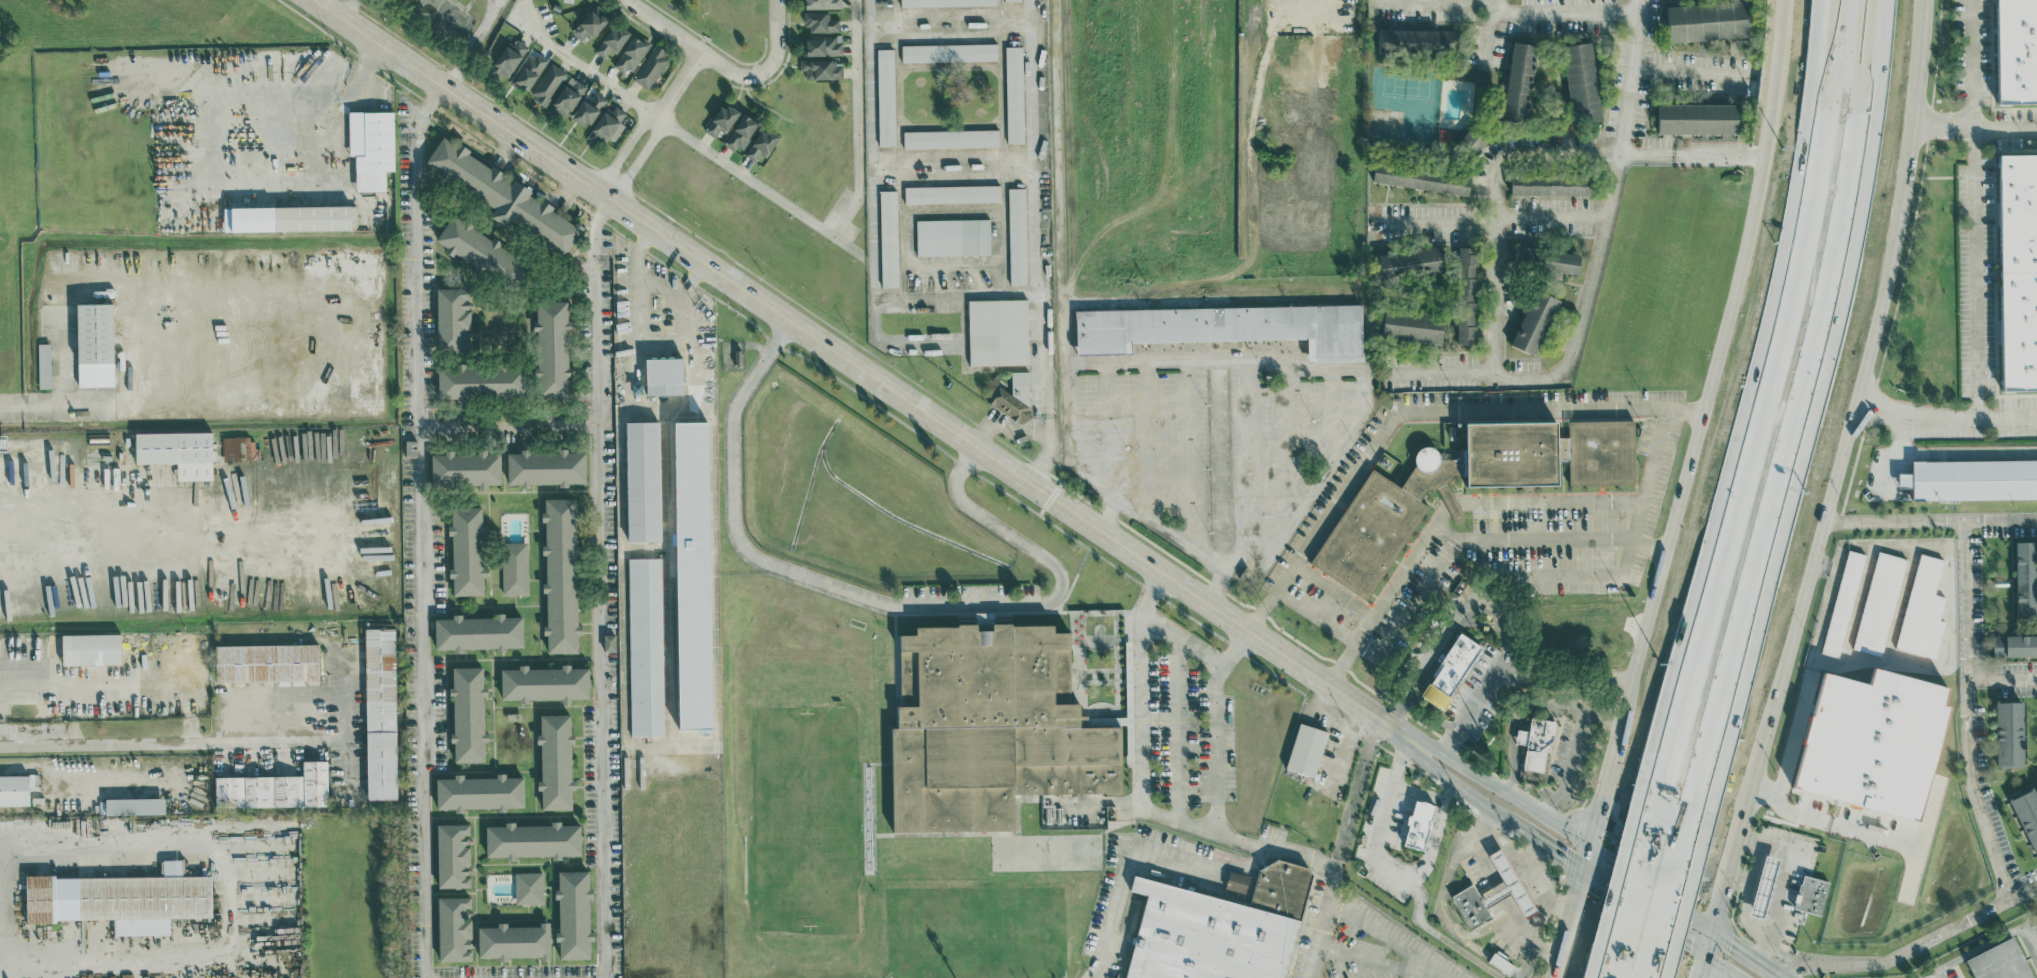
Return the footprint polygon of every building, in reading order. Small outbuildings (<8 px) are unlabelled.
[(839,8),(839,0),(805,0),(805,8),(839,8)] [(1670,41),(1752,37),(1750,0),(1668,4),(1670,41)] [(1993,102),(1993,0),(2036,0),(2036,101),(1993,102)] [(583,42),(609,18),(596,5),(571,29),(583,42)] [(806,32),(839,31),(838,18),(829,18),(828,12),(806,12),(806,32)] [(616,53),(629,34),(613,23),(594,50),(604,58),(610,49),(616,53)] [(1379,28),(1378,52),(1458,54),(1458,30),(1379,28)] [(631,74),(650,43),(633,33),(614,65),(631,74)] [(840,55),(839,37),(805,37),(806,55),(840,55)] [(514,45),(508,41),(492,67),(508,77),(528,46),(517,39),(514,45)] [(1504,117),(1528,120),(1536,44),(1512,41),(1504,117)] [(1593,41),(1563,45),(1572,123),(1602,120),(1593,41)] [(634,80),(650,89),(670,51),(653,43),(634,80)] [(901,45),(902,62),(998,60),(997,43),(901,45)] [(1024,142),(1022,46),(1005,46),(1007,143),(1024,142)] [(894,48),(877,49),(878,145),(895,145),(894,48)] [(546,59),(529,51),(513,82),(530,91),(546,59)] [(800,70),(805,70),(805,79),(842,78),(842,60),(800,61),(800,70)] [(565,70),(548,62),(532,98),(548,105),(565,70)] [(565,117),(586,86),(570,76),(549,107),(565,117)] [(589,127),(606,98),(595,92),(590,100),(584,96),(572,117),(589,127)] [(726,132),(739,113),(722,102),(704,130),(714,137),(720,128),(726,132)] [(1740,132),(1740,103),(1659,104),(1659,133),(1740,132)] [(604,146),(609,137),(616,140),(624,124),(620,122),(624,113),(605,104),(588,138),(604,146)] [(349,155),(355,155),(355,191),(385,191),(385,171),(394,170),(393,110),(348,111),(349,155)] [(725,142),(740,152),(759,123),(743,113),(725,142)] [(756,161),(761,152),(767,156),(779,137),(762,126),(745,155),(756,161)] [(1488,141),(1475,126),(1461,138),(1474,153),(1488,141)] [(999,146),(999,129),(903,131),(904,148),(999,146)] [(426,161),(496,208),(490,216),(508,228),(513,219),(566,254),(584,227),(576,221),(575,223),(530,193),(532,190),(514,179),(512,183),(501,175),(503,172),(492,165),(490,168),(468,153),(469,151),(444,134),(426,161)] [(1998,156),(2036,156),(2036,394),(1998,394),(1998,156)] [(1469,195),(1472,172),(1376,159),(1373,182),(1469,195)] [(1512,195),(1590,195),(1590,172),(1512,172),(1512,195)] [(1000,185),(904,186),(905,203),(1001,202),(1000,185)] [(1027,284),(1025,187),(1008,188),(1010,284),(1027,284)] [(897,190),(880,190),(881,286),(898,286),(897,190)] [(498,244),(499,243),(453,213),(436,239),(512,288),(528,263),(498,244)] [(990,218),(916,220),(917,255),(991,254),(990,218)] [(1582,254),(1517,245),(1514,265),(1579,274),(1582,254)] [(1379,253),(1382,279),(1443,271),(1440,246),(1379,253)] [(1458,343),(1477,344),(1478,247),(1458,246),(1458,343)] [(437,288),(437,350),(470,350),(470,309),(468,309),(468,288),(437,288)] [(1513,346),(1537,355),(1559,298),(1535,289),(1513,346)] [(1027,299),(968,299),(969,365),(1028,364),(1027,299)] [(538,395),(572,395),(573,367),(569,367),(570,320),(567,320),(567,301),(536,301),(535,330),(537,330),(536,378),(538,378),(538,395)] [(77,386),(114,386),(112,303),(76,304),(77,386)] [(1075,311),(1361,304),(1363,359),(1309,360),(1309,338),(1130,342),(1130,353),(1076,355),(1075,311)] [(1386,308),(1383,340),(1442,345),(1445,314),(1386,308)] [(50,343),(37,343),(38,388),(51,388),(50,343)] [(683,357),(646,358),(646,394),(684,394),(683,357)] [(522,397),(522,364),(437,365),(438,397),(522,397)] [(626,422),(627,542),(661,541),(660,421),(626,422)] [(709,421),(675,422),(678,730),(712,729),(709,421)] [(1567,424),(1638,423),(1638,491),(1568,492),(1567,424)] [(1313,563),(1374,471),(1402,489),(1417,470),(1414,460),(1417,452),(1424,449),(1433,449),(1440,456),(1440,461),(1459,462),(1459,451),(1464,452),(1463,427),(1553,425),(1555,489),(1464,490),(1463,475),(1456,477),(1450,487),(1469,522),(1459,529),(1441,495),(1429,493),(1423,503),(1435,510),(1368,602),(1313,563)] [(211,432),(134,433),(135,464),(176,463),(177,480),(212,480),(212,459),(216,459),(216,449),(212,449),(211,432)] [(259,448),(252,448),(252,436),(222,437),(223,461),(260,460),(259,448)] [(585,451),(568,452),(568,448),(558,448),(558,451),(507,452),(507,485),(560,484),(586,484),(585,451)] [(500,453),(487,453),(453,453),(453,450),(444,450),(444,454),(431,454),(431,485),(488,484),(501,484),(500,453)] [(1912,460),(1913,472),(1899,472),(1899,487),(1913,487),(1913,499),(2036,498),(2036,460),(1912,460)] [(576,498),(545,498),(545,512),(544,512),(544,544),(542,544),(542,555),(546,555),(546,584),(542,584),(543,594),(546,594),(547,626),(543,626),(543,636),(547,636),(547,653),(578,652),(576,498)] [(453,595),(485,595),(484,524),(482,524),(481,507),(451,508),(451,525),(447,525),(448,535),(451,535),(452,569),(448,569),(448,579),(452,579),(453,595)] [(2017,618),(2036,618),(2036,541),(2016,542),(2017,618)] [(502,594),(528,594),(527,542),(501,542),(502,594)] [(1840,656),(1865,553),(1848,549),(1822,652),(1840,656)] [(1882,656),(1907,558),(1878,551),(1853,648),(1882,656)] [(1897,648),(1936,657),(1945,621),(1940,620),(1946,596),(1935,593),(1943,558),(1919,553),(1897,648)] [(628,558),(631,737),(664,736),(661,557),(628,558)] [(435,650),(463,650),(463,649),(506,649),(506,647),(523,647),(523,616),(494,616),(494,618),(462,618),(462,615),(451,615),(451,618),(435,618),(435,650)] [(1015,830),(893,831),(892,727),(898,727),(897,705),(900,705),(899,634),(915,634),(916,627),(1053,624),(1053,632),(1069,631),(1070,702),(1079,702),(1079,727),(1121,726),(1122,792),(1013,793),(1015,830)] [(397,799),(395,628),(364,628),(366,800),(397,799)] [(1482,646),(1460,632),(1441,662),(1442,663),(1422,696),(1443,710),(1482,646)] [(120,634),(61,635),(62,665),(120,664),(120,634)] [(615,634),(603,634),(603,651),(616,651),(615,634)] [(1994,653),(2006,653),(2006,657),(2036,657),(2036,635),(1993,636),(1994,653)] [(318,644),(215,646),(215,682),(318,680),(318,644)] [(589,699),(589,668),(571,668),(571,664),(561,664),(561,668),(527,669),(527,665),(518,665),(518,669),(501,669),(501,700),(589,699)] [(454,763),(485,762),(484,742),(488,741),(488,732),(485,733),(484,686),(483,686),(483,667),(452,667),(453,687),(452,687),(453,744),(454,744),(454,763)] [(1923,821),(1950,707),(1946,706),(1950,686),(1875,669),(1872,684),(1823,672),(1796,791),(1923,821)] [(2024,702),(1996,703),(1997,766),(2025,766),(2024,702)] [(542,810),(572,810),(572,791),(575,791),(575,781),(572,781),(571,714),(540,715),(540,734),(536,734),(536,744),(540,744),(541,782),(537,782),(537,792),(542,792),(542,810)] [(1523,770),(1547,773),(1553,720),(1530,718),(1529,730),(1517,729),(1516,743),(1526,745),(1523,770)] [(1284,769),(1299,723),(1329,733),(1314,778),(1284,769)] [(303,776),(215,777),(215,807),(328,806),(327,760),(302,760),(303,776)] [(436,779),(437,810),(498,809),(498,812),(507,812),(507,808),(524,807),(524,777),(506,777),(506,774),(497,774),(497,778),(463,778),(463,775),(454,775),(454,779),(436,779)] [(2035,788),(2010,800),(2036,857),(2036,791),(2035,788)] [(164,798),(105,798),(105,814),(164,814),(164,798)] [(1403,845),(1418,799),(1436,805),(1421,851),(1403,845)] [(437,825),(438,886),(469,886),(468,865),(470,865),(470,847),(468,847),(468,824),(437,825)] [(486,857),(507,857),(552,857),(552,860),(563,860),(562,856),(580,856),(580,825),(562,825),(562,824),(486,825),(486,857)] [(1487,856),(1501,848),(1538,910),(1525,918),(1509,892),(1484,907),(1480,900),(1505,885),(1487,856)] [(1764,918),(1751,915),(1767,855),(1779,859),(1764,918)] [(163,875),(55,876),(55,873),(25,874),(26,920),(115,919),(115,934),(170,934),(170,916),(212,916),(211,874),(182,874),(182,858),(163,859),(163,875)] [(1294,923),(1279,977),(1125,977),(1149,898),(1131,894),(1138,877),(1249,905),(1258,873),(1278,863),(1307,870),(1312,878),(1299,925),(1294,923)] [(1225,887),(1246,894),(1251,877),(1230,870),(1225,887)] [(591,957),(590,940),(594,940),(594,930),(590,930),(589,871),(558,871),(558,887),(555,887),(555,897),(558,897),(559,931),(556,931),(556,941),(559,941),(559,958),(591,957)] [(542,872),(514,872),(515,903),(543,903),(542,872)] [(1819,916),(1794,908),(1803,874),(1829,881),(1819,916)] [(1451,895),(1470,884),(1480,900),(1484,907),(1490,917),(1471,928),(1451,895)] [(471,895),(438,896),(439,960),(472,959),(471,916),(471,915),(471,895)] [(478,925),(478,957),(541,956),(541,959),(550,959),(549,921),(540,921),(540,925),(506,925),(506,921),(497,921),(497,925),(478,925)] [(2014,937),(2034,977),(1976,977),(1967,961),(2014,937)] [(1488,961),(1494,951),(1516,966),(1509,975),(1488,961)]
